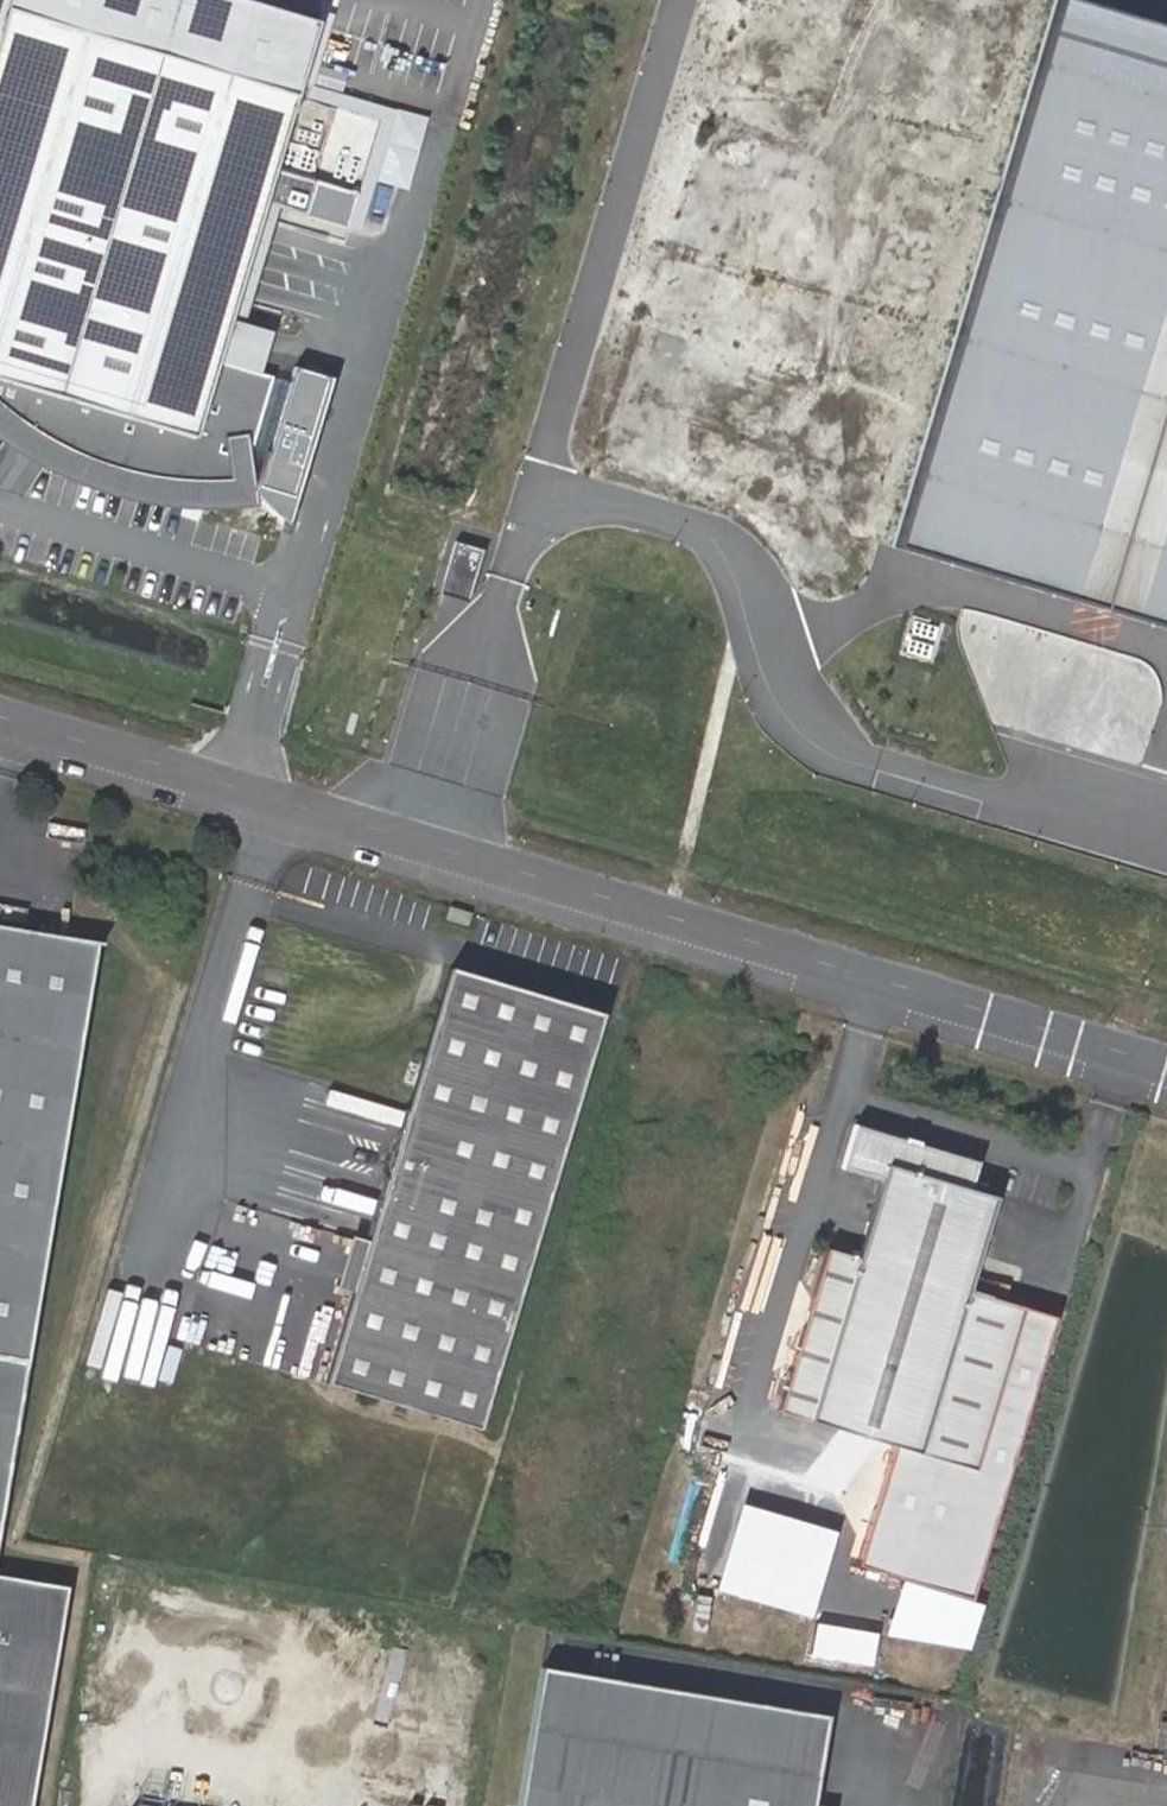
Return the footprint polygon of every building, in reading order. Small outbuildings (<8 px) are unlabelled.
[(26,456),(59,474),(98,488),(135,499),(165,505),(209,508),(258,503),(251,449),(272,376),(223,362),(310,81),(328,22),(254,0),(0,0),(0,439),(26,456)] [(846,0),(688,0),(678,73),(834,93),(846,0)] [(1103,0),(1057,0),(895,538),(1166,619),(1166,19),(1103,0)] [(485,548),(456,540),(442,593),(472,601),(485,548)] [(110,953),(0,933),(0,1365),(33,1371),(110,953)] [(608,1008),(455,962),(331,1374),(484,1420),(608,1008)] [(984,1153),(862,1117),(849,1161),(888,1172),(865,1250),(834,1241),(785,1404),(983,1463),(1032,1300),(975,1283),(1003,1191),(977,1183),(984,1153)] [(33,1371),(0,1365),(0,1559),(33,1371)] [(951,1575),(936,1638),(966,1645),(981,1582),(951,1575)] [(68,1594),(0,1582),(0,1805),(33,1805),(68,1594)] [(207,1657),(390,1690),(398,1642),(215,1610),(207,1657)] [(545,1669),(522,1805),(823,1805),(838,1718),(545,1669)]
